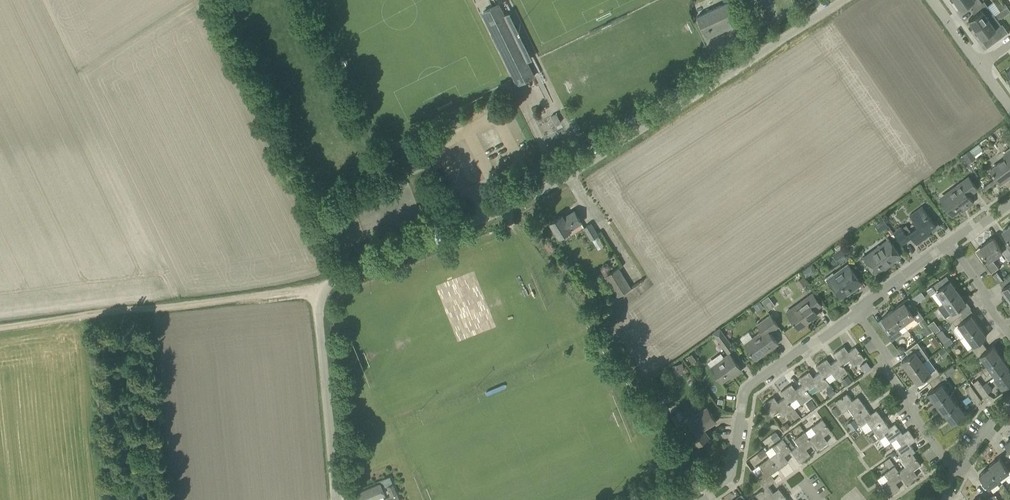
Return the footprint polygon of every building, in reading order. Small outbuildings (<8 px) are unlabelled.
[(960,7),(961,9),(970,3),(974,8),(982,2),(981,0),(955,0),(960,7)] [(982,2),(974,8),(971,9),(975,15),(969,19),(970,22),(975,29),(995,15),(995,14),(988,5),(985,0),(982,2)] [(730,1),(697,16),(707,38),(740,22),(730,1)] [(518,84),(531,77),(534,76),(524,55),(499,4),(483,12),(518,84)] [(982,38),(990,33),(995,41),(1008,32),(1002,23),(1002,24),(998,19),(995,15),(975,29),(981,36),(982,38)] [(556,113),(551,116),(556,125),(561,122),(556,113)] [(1007,148),(1009,146),(1009,132),(1005,125),(995,132),(1007,148)] [(969,150),(974,157),(983,150),(979,143),(969,150)] [(969,150),(962,155),(968,164),(976,158),(974,157),(969,150)] [(991,170),(1001,183),(1009,176),(1009,151),(1004,155),(1006,159),(991,170)] [(974,202),(969,195),(977,189),(969,177),(957,185),(959,188),(942,200),(952,214),(965,205),(967,208),(974,202)] [(936,225),(934,222),(934,221),(923,206),(910,215),(918,226),(911,231),(907,225),(902,228),(901,226),(893,232),(902,245),(912,237),(917,244),(932,233),(931,233),(929,230),(936,225)] [(582,222),(575,211),(564,217),(562,214),(551,222),(560,236),(572,229),(571,228),(582,222)] [(884,219),(875,226),(880,232),(889,226),(884,219)] [(591,223),(585,227),(592,239),(598,235),(591,223)] [(997,269),(1002,266),(995,256),(1002,251),(1009,261),(1009,260),(1009,251),(1005,244),(1001,248),(993,238),(980,247),(987,257),(983,261),(991,273),(997,269)] [(889,239),(864,257),(876,273),(901,255),(889,239)] [(840,263),(850,256),(843,246),(833,254),(840,263)] [(801,271),(806,278),(817,269),(812,263),(801,271)] [(848,264),(827,279),(841,298),(862,283),(848,264)] [(605,276),(618,297),(632,287),(619,267),(605,276)] [(999,283),(1000,283),(1003,280),(997,272),(993,275),(999,283)] [(1003,287),(1002,288),(1009,300),(1009,275),(1003,280),(1000,283),(1003,287)] [(801,289),(808,283),(803,277),(796,282),(801,289)] [(950,281),(943,286),(942,285),(939,281),(927,289),(931,295),(932,294),(940,305),(945,301),(958,291),(950,281)] [(963,313),(959,307),(966,302),(958,291),(945,301),(939,305),(946,316),(950,321),(952,320),(962,314),(963,313)] [(822,305),(813,293),(804,300),(806,303),(789,315),(799,329),(806,323),(805,322),(817,314),(815,310),(822,305)] [(758,311),(764,306),(760,301),(754,306),(758,311)] [(914,316),(918,322),(924,317),(915,305),(910,309),(905,302),(893,310),(904,323),(914,316)] [(891,341),(903,333),(898,327),(904,323),(893,310),(883,317),(885,321),(880,325),(891,341)] [(763,330),(745,343),(755,357),(767,349),(768,351),(778,344),(770,332),(778,326),(770,314),(758,323),(763,330)] [(966,334),(979,325),(971,314),(965,318),(962,314),(952,320),(956,325),(954,329),(960,338),(966,334)] [(925,327),(924,331),(927,335),(933,330),(929,325),(925,327)] [(971,347),(974,352),(984,345),(981,340),(987,336),(979,325),(966,334),(974,345),(971,347)] [(734,347),(720,327),(713,332),(727,352),(734,347)] [(942,342),(946,347),(953,342),(950,337),(942,342)] [(910,371),(923,361),(929,357),(918,341),(906,350),(909,355),(902,361),(910,371)] [(988,365),(1001,356),(993,345),(987,349),(984,345),(974,352),(978,356),(980,354),(988,365)] [(838,359),(834,361),(843,373),(847,371),(843,365),(850,359),(854,365),(865,358),(856,346),(847,352),(843,346),(834,353),(838,359)] [(949,353),(945,348),(939,352),(943,357),(949,353)] [(730,353),(711,367),(722,381),(733,373),(734,375),(742,370),(730,353)] [(996,376),(994,377),(995,377),(1008,368),(1009,367),(1001,356),(988,365),(996,376)] [(820,371),(817,374),(826,386),(829,383),(825,377),(832,372),(836,378),(843,373),(834,361),(830,365),(825,359),(816,366),(820,371)] [(929,382),(941,373),(937,367),(931,372),(923,361),(910,371),(918,382),(925,377),(929,382)] [(867,362),(862,366),(866,371),(871,367),(867,362)] [(674,374),(685,372),(683,363),(672,365),(674,374)] [(995,377),(1002,388),(1009,382),(1009,371),(1008,368),(995,377)] [(941,382),(946,379),(947,378),(946,377),(947,376),(944,371),(941,373),(929,382),(934,388),(928,392),(936,403),(949,393),(941,382)] [(815,385),(819,391),(826,386),(817,374),(812,377),(808,372),(799,378),(803,384),(799,387),(808,399),(812,396),(807,390),(815,385)] [(848,375),(841,381),(845,386),(852,381),(848,375)] [(978,379),(973,383),(978,389),(983,386),(978,379)] [(785,397),(782,399),(790,411),(794,409),(790,403),(797,397),(801,403),(808,399),(799,387),(794,390),(790,384),(781,391),(785,397)] [(970,384),(965,388),(970,395),(975,391),(970,384)] [(828,390),(826,391),(830,397),(836,393),(832,387),(831,386),(827,389),(828,390)] [(983,386),(978,389),(984,399),(989,395),(983,386)] [(970,395),(977,404),(982,400),(975,391),(970,395)] [(853,414),(865,405),(859,397),(853,401),(847,393),(835,401),(842,411),(848,406),(853,414)] [(949,393),(936,403),(944,414),(945,413),(958,403),(957,404),(949,393)] [(790,411),(782,399),(777,403),(773,397),(763,404),(772,416),(779,410),(784,416),(790,411)] [(812,400),(806,404),(811,410),(817,407),(812,400)] [(958,403),(945,413),(953,423),(966,414),(958,403)] [(865,405),(853,414),(860,424),(866,420),(872,427),(884,419),(878,411),(872,415),(865,405)] [(836,406),(831,410),(835,415),(840,411),(836,406)] [(693,413),(681,422),(697,445),(709,436),(704,429),(716,420),(707,407),(695,416),(693,413)] [(809,437),(813,444),(818,449),(827,443),(823,437),(831,431),(823,418),(813,425),(818,431),(809,437)] [(854,419),(848,424),(852,429),(857,424),(854,419)] [(885,433),(891,441),(891,442),(897,438),(897,437),(903,433),(896,424),(890,428),(884,419),(872,427),(879,437),(885,433)] [(897,437),(897,438),(903,446),(897,450),(904,459),(913,453),(916,451),(909,442),(915,438),(908,429),(903,433),(897,437)] [(774,431),(769,436),(774,442),(780,437),(774,431)] [(805,431),(804,431),(796,438),(800,444),(792,450),(791,450),(792,450),(800,462),(809,455),(805,450),(813,444),(809,437),(805,431)] [(874,434),(869,437),(873,442),(877,439),(877,438),(874,434)] [(783,456),(792,450),(791,450),(792,450),(783,438),(774,445),(778,450),(769,457),(778,469),(787,462),(783,456)] [(764,448),(759,452),(763,457),(768,453),(766,451),(764,448)] [(898,471),(903,477),(907,483),(917,477),(912,471),(921,465),(913,453),(904,459),(908,464),(899,471),(898,471)] [(897,454),(892,457),(896,464),(901,460),(897,454)] [(778,469),(769,457),(760,463),(765,469),(756,475),(764,487),(765,488),(768,485),(774,481),(770,475),(778,469)] [(1009,459),(1004,463),(1000,457),(989,465),(990,467),(999,480),(1000,479),(999,478),(1009,471),(1009,460),(1009,459)] [(888,461),(883,464),(886,470),(891,466),(888,461)] [(898,471),(899,471),(895,465),(885,472),(890,478),(881,484),(890,496),(899,489),(895,484),(903,477),(898,471)] [(999,480),(990,467),(979,474),(989,488),(999,480)] [(389,476),(380,480),(383,487),(386,485),(387,486),(392,484),(389,476)] [(392,484),(387,486),(389,491),(391,496),(397,493),(393,483),(392,484)] [(764,487),(756,493),(760,499),(767,499),(769,499),(782,499),(786,497),(780,489),(774,493),(768,485),(765,488),(764,487)]
